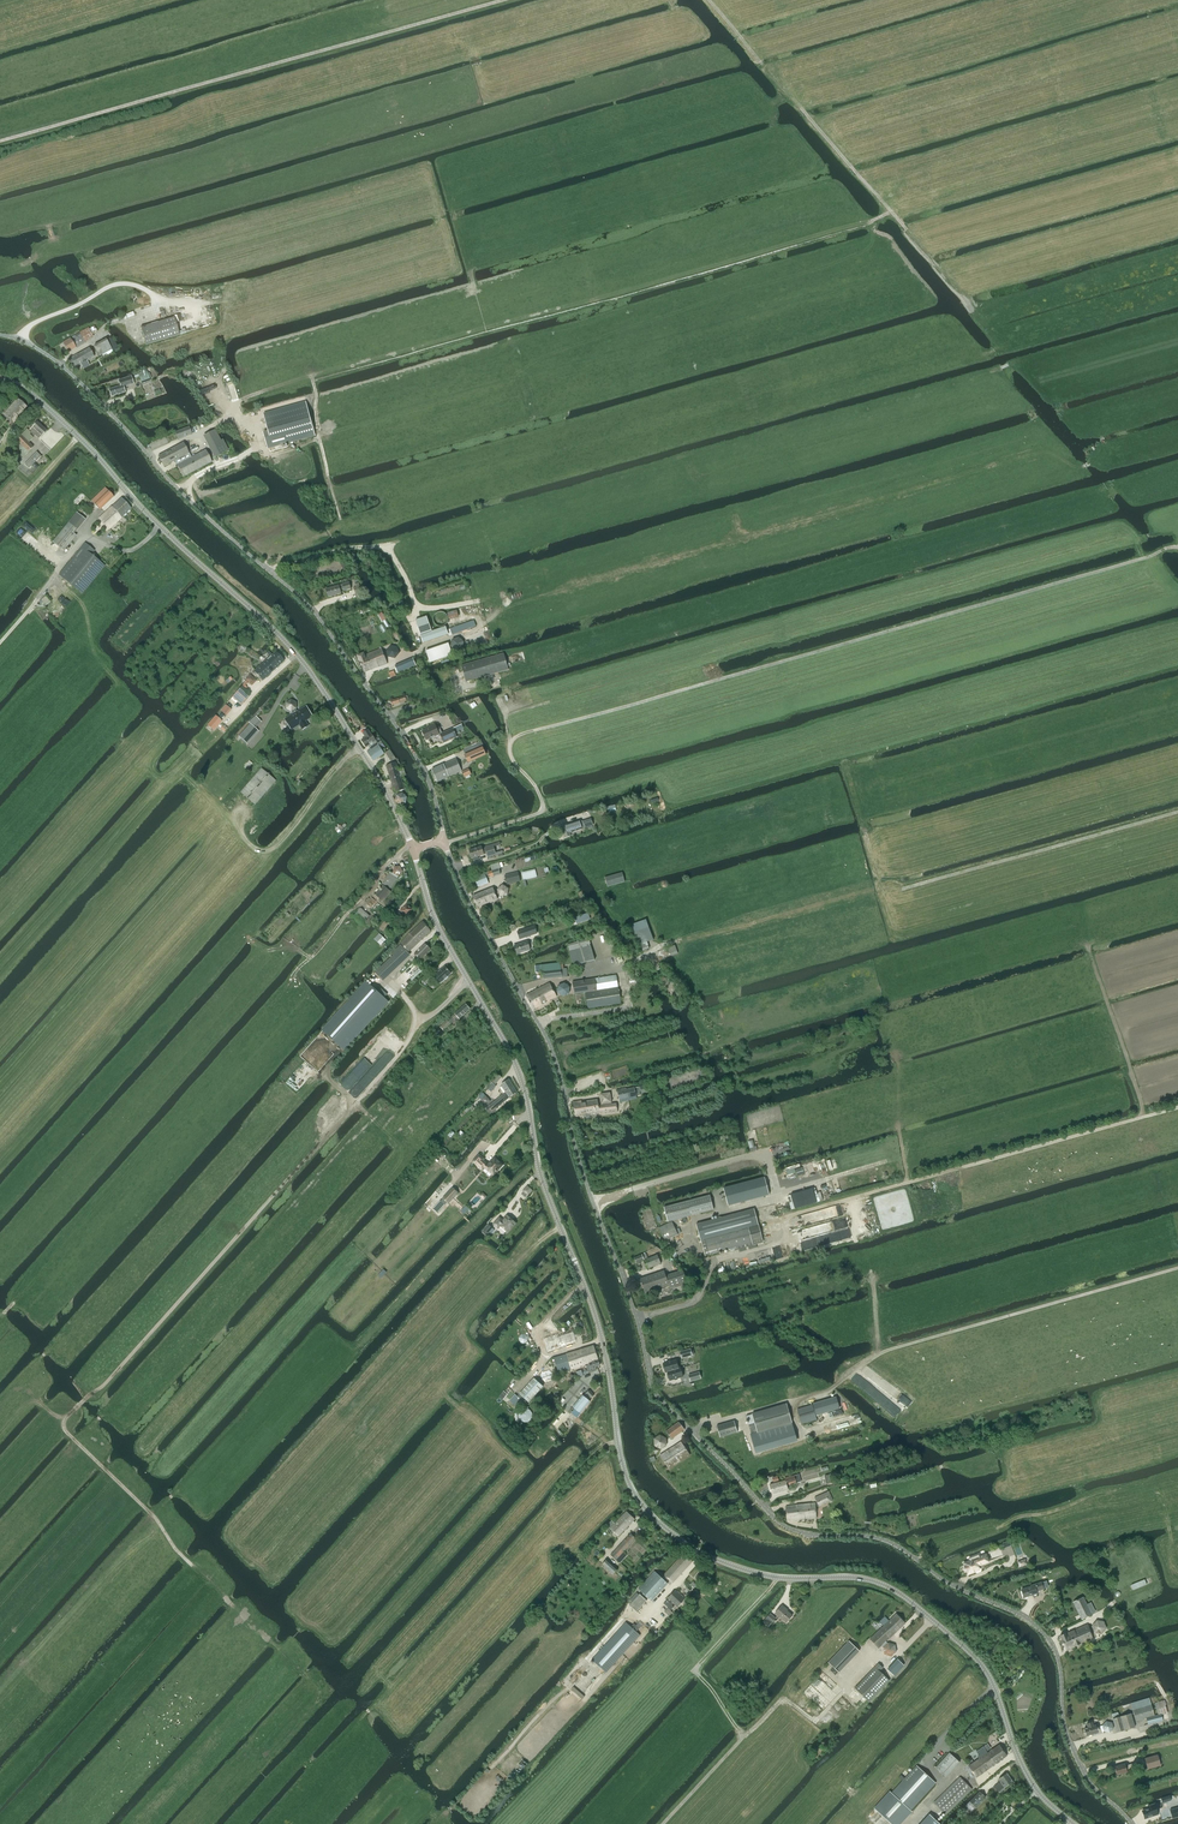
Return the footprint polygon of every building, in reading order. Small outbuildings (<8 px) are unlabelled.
[(141,327),(146,344),(146,345),(179,335),(174,318),(141,327)] [(79,332),(63,342),(69,352),(86,343),(85,342),(80,333),(79,332)] [(95,348),(98,354),(99,356),(106,352),(107,355),(118,348),(112,337),(110,337),(100,343),(94,346),(95,348)] [(81,364),(83,369),(88,366),(85,361),(94,357),(94,356),(90,351),(89,349),(68,360),(73,368),(81,364)] [(142,373),(138,374),(138,375),(142,384),(150,381),(147,373),(147,372),(146,370),(146,369),(141,370),(142,372),(142,373)] [(125,392),(123,387),(133,384),(131,377),(119,381),(120,386),(109,390),(111,397),(125,392)] [(3,415),(13,423),(27,407),(17,399),(3,415)] [(306,401),(263,413),(268,431),(263,432),(268,449),(315,436),(306,401)] [(35,434),(39,438),(46,431),(37,422),(31,428),(30,430),(32,432),(32,433),(34,435),(35,434)] [(175,433),(178,440),(192,434),(189,427),(175,433)] [(21,444),(19,446),(18,446),(20,452),(24,456),(26,453),(33,447),(28,443),(32,439),(29,435),(31,433),(27,430),(17,440),(21,444)] [(215,430),(206,435),(217,456),(228,450),(222,439),(220,440),(218,435),(215,430)] [(189,445),(192,451),(200,452),(203,446),(200,439),(193,439),(189,445)] [(176,465),(183,477),(212,462),(205,450),(191,458),(183,443),(158,456),(164,467),(176,460),(178,464),(176,465)] [(25,464),(24,465),(28,469),(31,466),(32,465),(35,468),(35,469),(36,468),(38,466),(35,462),(41,456),(36,452),(25,464)] [(100,510),(113,497),(105,488),(92,501),(100,510)] [(99,519),(109,530),(131,509),(121,499),(99,519)] [(63,528),(52,542),(53,542),(64,551),(76,536),(74,534),(65,527),(65,526),(63,528)] [(85,543),(59,575),(82,594),(105,566),(91,555),(95,551),(85,543)] [(344,589),(344,591),(351,589),(349,583),(343,585),(333,587),(326,589),(328,597),(341,594),(340,590),(344,589)] [(354,588),(356,594),(361,593),(361,591),(364,590),(362,584),(359,585),(360,586),(354,588)] [(458,617),(458,614),(456,610),(447,613),(449,620),(458,617)] [(446,621),(446,619),(445,617),(443,615),(442,615),(440,615),(438,615),(436,616),(436,617),(435,618),(435,620),(434,621),(435,623),(436,625),(438,626),(440,627),(441,627),(442,627),(443,626),(444,625),(446,624),(446,622),(446,621)] [(448,635),(447,630),(445,627),(432,632),(427,617),(415,621),(423,643),(448,635)] [(450,629),(447,630),(448,635),(449,636),(476,626),(474,621),(474,620),(450,629)] [(384,623),(378,626),(382,633),(388,630),(384,623)] [(463,649),(464,642),(459,638),(452,640),(451,647),(456,651),(463,649)] [(430,663),(452,655),(449,643),(426,651),(430,663)] [(388,657),(395,658),(399,653),(397,647),(390,646),(386,651),(388,657)] [(359,660),(364,672),(387,663),(381,649),(365,655),(364,654),(357,656),(359,660)] [(262,681),(284,661),(276,652),(254,671),(262,681)] [(462,666),(466,682),(508,670),(504,654),(462,666)] [(413,659),(395,666),(398,673),(416,666),(413,659)] [(245,680),(246,680),(248,682),(251,686),(256,681),(250,675),(245,680)] [(240,704),(250,694),(242,686),(232,696),(240,704)] [(391,701),(392,705),(409,700),(408,696),(391,701)] [(292,699),(286,702),(286,709),(292,712),(294,714),(287,719),(288,721),(288,722),(288,723),(288,724),(289,725),(290,726),(291,727),(292,727),(293,729),(300,725),(303,730),(308,726),(305,721),(313,717),(306,707),(298,712),(296,709),(297,709),(297,702),(292,699)] [(215,715),(207,725),(213,731),(222,721),(215,715)] [(250,724),(239,736),(247,744),(259,732),(254,728),(251,724),(250,724)] [(427,729),(422,731),(426,740),(439,734),(443,743),(457,737),(453,728),(442,733),(439,727),(436,728),(435,724),(426,728),(427,729)] [(369,746),(371,750),(378,745),(379,746),(383,743),(381,741),(379,739),(376,741),(371,734),(368,730),(363,734),(366,738),(362,740),(367,748),(369,746)] [(385,754),(379,746),(378,745),(371,750),(368,752),(374,761),(385,754)] [(392,762),(396,759),(390,750),(386,753),(392,762)] [(432,770),(438,782),(462,771),(456,759),(432,770)] [(395,793),(396,792),(397,795),(403,793),(402,791),(405,790),(401,777),(406,775),(404,769),(399,771),(396,763),(386,766),(395,793)] [(255,805),(276,781),(262,768),(241,793),(255,805)] [(400,805),(406,803),(407,797),(402,793),(396,795),(395,801),(400,805)] [(585,827),(593,825),(591,819),(583,821),(585,827)] [(571,836),(570,833),(582,829),(579,821),(561,827),(565,837),(571,836)] [(482,847),(469,851),(472,858),(473,858),(473,860),(474,860),(478,859),(479,858),(478,856),(487,853),(488,857),(503,853),(502,851),(496,853),(494,847),(494,846),(501,844),(500,843),(485,847),(482,848),(482,847)] [(492,871),(488,872),(489,878),(501,874),(499,869),(501,868),(499,863),(495,864),(491,866),(492,871)] [(390,871),(383,884),(391,889),(395,882),(399,876),(403,872),(402,871),(400,867),(400,866),(393,867),(393,873),(390,871)] [(535,869),(522,872),(524,880),(537,877),(535,869)] [(505,876),(507,884),(520,881),(518,873),(505,876)] [(605,878),(608,886),(625,881),(622,873),(605,878)] [(488,883),(485,874),(475,878),(478,887),(488,883)] [(383,901),(391,892),(383,885),(375,895),(383,901)] [(502,885),(497,890),(500,897),(507,896),(509,889),(502,885)] [(493,888),(474,896),(478,907),(497,900),(496,895),(498,894),(497,891),(494,892),(493,888)] [(401,911),(398,915),(401,918),(404,914),(406,916),(412,910),(407,905),(401,911)] [(571,919),(576,931),(592,925),(588,913),(571,919)] [(631,926),(634,936),(638,945),(653,940),(646,920),(631,926)] [(401,944),(409,952),(431,931),(423,923),(401,944)] [(534,926),(517,931),(519,939),(536,933),(534,926)] [(374,939),(381,946),(386,940),(379,934),(374,939)] [(569,950),(573,965),(594,959),(592,952),(588,939),(578,942),(568,945),(569,950)] [(531,944),(530,941),(514,946),(517,954),(530,950),(529,945),(531,944)] [(415,954),(420,959),(430,949),(425,944),(415,954)] [(401,945),(396,949),(404,957),(409,953),(407,951),(401,945)] [(404,957),(396,949),(391,954),(393,957),(376,973),(382,980),(410,955),(409,953),(404,957)] [(560,963),(541,965),(541,969),(542,972),(543,980),(565,977),(568,977),(567,968),(564,969),(561,969),(560,963)] [(440,971),(437,974),(441,979),(444,976),(446,977),(450,973),(445,967),(440,971)] [(586,992),(588,1008),(621,1003),(620,998),(616,975),(573,982),(575,994),(586,992)] [(429,976),(423,982),(426,985),(432,979),(429,976)] [(366,982),(323,1030),(344,1050),(373,1017),(374,1018),(389,1002),(384,998),(387,995),(379,987),(376,991),(366,982)] [(534,1009),(556,996),(549,983),(527,996),(534,1009)] [(562,997),(569,994),(570,987),(565,983),(558,986),(557,993),(562,997)] [(457,1022),(470,1009),(466,1004),(441,1028),(444,1031),(451,1025),(451,1024),(455,1020),(457,1022)] [(438,1029),(433,1035),(437,1038),(442,1033),(438,1030),(438,1029)] [(498,1074),(492,1082),(496,1085),(502,1077),(498,1074)] [(488,1106),(492,1111),(510,1098),(518,1092),(509,1080),(501,1086),(507,1093),(488,1106)] [(492,1082),(486,1088),(491,1092),(496,1086),(495,1085),(492,1082)] [(646,1085),(629,1089),(618,1092),(620,1100),(630,1098),(648,1093),(646,1085)] [(479,1098),(468,1108),(465,1111),(466,1113),(470,1109),(474,1113),(479,1108),(475,1104),(480,1100),(481,1100),(486,1096),(484,1094),(483,1095),(482,1093),(478,1097),(479,1098)] [(601,1105),(612,1103),(610,1093),(600,1094),(601,1105)] [(617,1111),(616,1104),(598,1107),(597,1100),(581,1102),(581,1101),(573,1102),(576,1117),(584,1116),(583,1114),(599,1112),(599,1114),(617,1111)] [(495,1171),(497,1173),(503,1165),(495,1158),(489,1165),(483,1160),(478,1166),(482,1170),(484,1168),(492,1175),(495,1171)] [(728,1206),(747,1201),(743,1183),(724,1188),(728,1206)] [(523,1191),(521,1194),(526,1198),(526,1197),(532,1190),(528,1186),(523,1191)] [(452,1187),(442,1198),(443,1199),(448,1203),(448,1204),(449,1204),(459,1193),(452,1187)] [(667,1222),(713,1209),(709,1195),(663,1207),(667,1222)] [(500,1225),(508,1232),(516,1223),(508,1216),(504,1221),(500,1218),(494,1224),(498,1228),(500,1225)] [(658,1228),(664,1241),(678,1235),(672,1222),(658,1228)] [(484,1229),(482,1231),(484,1233),(487,1235),(492,1229),(493,1228),(489,1224),(488,1225),(484,1229)] [(758,1225),(701,1240),(705,1255),(709,1254),(738,1247),(739,1252),(757,1247),(756,1245),(763,1243),(758,1225)] [(634,1258),(636,1264),(643,1261),(646,1269),(661,1263),(657,1255),(644,1260),(642,1255),(634,1258)] [(645,1293),(656,1289),(661,1288),(669,1285),(670,1289),(669,1289),(671,1294),(682,1290),(680,1285),(688,1282),(684,1269),(665,1275),(664,1271),(640,1279),(645,1293)] [(575,1342),(573,1334),(572,1333),(557,1337),(556,1336),(544,1339),(548,1352),(561,1348),(560,1347),(575,1342)] [(559,1373),(589,1364),(588,1360),(597,1357),(594,1345),(554,1358),(559,1373)] [(690,1349),(680,1352),(682,1358),(692,1355),(690,1349)] [(600,1366),(597,1357),(588,1360),(589,1364),(591,1369),(592,1372),(595,1371),(597,1370),(596,1367),(600,1366)] [(666,1372),(667,1372),(679,1368),(676,1360),(663,1363),(663,1364),(662,1365),(663,1369),(664,1368),(666,1372)] [(543,1368),(520,1394),(528,1402),(552,1376),(543,1368)] [(680,1368),(679,1368),(667,1372),(668,1374),(667,1374),(668,1379),(669,1379),(670,1380),(683,1377),(680,1368)] [(689,1375),(690,1381),(701,1378),(699,1372),(689,1375)] [(589,1390),(586,1393),(591,1398),(594,1395),(589,1390)] [(583,1395),(573,1408),(574,1409),(580,1414),(590,1401),(589,1400),(583,1396),(583,1395)] [(817,1419),(816,1416),(840,1408),(836,1397),(813,1404),(812,1405),(797,1409),(802,1424),(817,1419)] [(756,1448),(796,1437),(791,1422),(792,1421),(787,1404),(746,1416),(751,1434),(750,1434),(756,1454),(757,1453),(756,1448)] [(530,1416),(530,1414),(530,1413),(530,1411),(529,1410),(528,1409),(527,1408),(526,1407),(525,1407),(523,1406),(522,1406),(520,1407),(519,1407),(517,1408),(516,1409),(515,1411),(514,1412),(514,1414),(514,1415),(515,1417),(515,1418),(516,1420),(517,1421),(519,1422),(521,1422),(522,1422),(523,1422),(525,1422),(526,1422),(528,1420),(529,1419),(530,1418),(530,1416)] [(717,1426),(720,1437),(737,1432),(734,1421),(717,1426)] [(679,1422),(666,1431),(672,1439),(685,1429),(679,1422)] [(666,1438),(660,1435),(654,1439),(654,1446),(661,1449),(667,1445),(666,1438)] [(660,1456),(669,1469),(690,1455),(681,1442),(660,1456)] [(787,1485),(796,1483),(801,1482),(799,1474),(794,1476),(794,1475),(785,1478),(785,1480),(769,1485),(772,1494),(788,1490),(787,1485)] [(827,1484),(833,1482),(830,1474),(824,1476),(827,1484)] [(817,1518),(815,1506),(818,1505),(819,1507),(833,1500),(829,1491),(815,1498),(817,1503),(786,1507),(788,1521),(817,1518)] [(618,1537),(634,1519),(626,1512),(615,1524),(612,1520),(607,1526),(618,1537)] [(631,1533),(611,1555),(620,1563),(627,1555),(623,1552),(636,1538),(631,1533)] [(668,1584),(666,1582),(668,1579),(672,1583),(692,1561),(684,1553),(662,1578),(654,1571),(638,1588),(652,1601),(668,1584)] [(964,1563),(965,1567),(964,1567),(964,1568),(964,1569),(964,1570),(965,1570),(965,1571),(966,1571),(967,1571),(967,1572),(970,1573),(979,1570),(978,1566),(989,1562),(986,1555),(980,1557),(979,1553),(968,1558),(970,1561),(964,1563)] [(618,1569),(607,1559),(602,1565),(613,1575),(618,1569)] [(1025,1559),(1017,1562),(1020,1567),(1027,1564),(1025,1559)] [(699,1572),(695,1578),(701,1582),(705,1577),(699,1572)] [(1031,1586),(1021,1589),(1024,1598),(1037,1594),(1037,1591),(1044,1589),(1042,1582),(1031,1585),(1031,1586)] [(667,1600),(664,1604),(671,1610),(674,1607),(672,1605),(674,1604),(677,1607),(685,1599),(675,1590),(668,1598),(669,1599),(667,1601),(667,1600)] [(640,1594),(629,1605),(636,1612),(647,1601),(640,1594)] [(1083,1597),(1073,1602),(1081,1620),(1092,1615),(1083,1597)] [(787,1623),(793,1616),(784,1609),(785,1608),(782,1605),(775,1613),(787,1623)] [(764,1621),(763,1622),(769,1627),(770,1625),(776,1618),(770,1614),(764,1621)] [(878,1648),(881,1646),(882,1645),(883,1646),(883,1647),(884,1654),(891,1657),(896,1652),(895,1645),(888,1642),(887,1643),(886,1641),(905,1623),(896,1614),(889,1621),(884,1616),(879,1621),(881,1624),(880,1624),(883,1626),(870,1639),(878,1648)] [(606,1673),(640,1635),(626,1622),(592,1660),(606,1673)] [(1060,1636),(1066,1651),(1093,1639),(1087,1625),(1065,1635),(1065,1634),(1060,1636)] [(849,1641),(844,1646),(855,1656),(860,1651),(850,1642),(849,1641)] [(905,1664),(899,1658),(889,1669),(895,1675),(905,1664)] [(882,1668),(877,1664),(854,1689),(868,1702),(889,1681),(879,1672),(882,1668)] [(1136,1721),(1146,1718),(1148,1725),(1163,1720),(1161,1715),(1168,1713),(1164,1700),(1154,1702),(1158,1714),(1155,1715),(1149,1698),(1131,1703),(1136,1721)] [(1131,1713),(1119,1717),(1118,1712),(1111,1714),(1117,1733),(1135,1727),(1131,1713)] [(1112,1723),(1106,1721),(1102,1725),(1103,1731),(1109,1733),(1114,1729),(1112,1723)] [(1087,1727),(1084,1728),(1086,1736),(1098,1733),(1095,1725),(1093,1725),(1092,1722),(1086,1724),(1087,1727)] [(976,1777),(1007,1756),(999,1745),(986,1754),(982,1749),(977,1752),(981,1757),(968,1766),(976,1777)] [(951,1754),(949,1753),(935,1768),(946,1778),(960,1762),(951,1754)] [(1144,1758),(1147,1769),(1161,1765),(1157,1755),(1144,1758)] [(1127,1772),(1127,1770),(1133,1768),(1132,1764),(1125,1766),(1125,1764),(1115,1767),(1117,1775),(1127,1772)] [(875,1809),(891,1823),(899,1823),(911,1811),(910,1811),(936,1783),(916,1765),(891,1793),(890,1792),(875,1809)] [(999,1783),(994,1786),(999,1793),(1003,1790),(1002,1789),(1005,1788),(1013,1782),(1007,1773),(999,1779),(1001,1782),(999,1783)] [(951,1786),(934,1803),(946,1815),(972,1789),(960,1777),(951,1786)] [(969,1802),(971,1803),(975,1807),(985,1797),(979,1791),(969,1802)] [(1147,1809),(1141,1811),(1143,1819),(1157,1815),(1158,1814),(1155,1804),(1146,1807),(1147,1809)] [(1170,1810),(1172,1818),(1172,1819),(1177,1817),(1177,1808),(1170,1810)] [(920,1823),(940,1823),(929,1814),(920,1823)]
